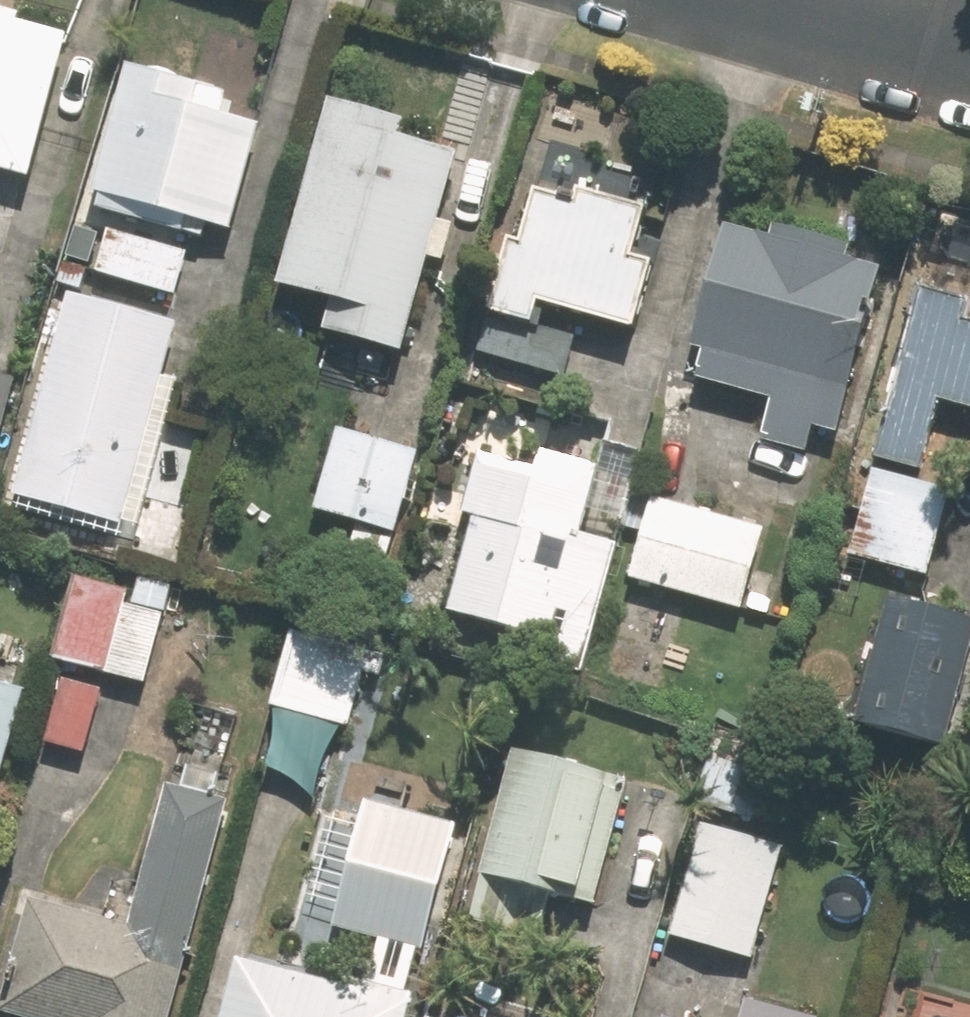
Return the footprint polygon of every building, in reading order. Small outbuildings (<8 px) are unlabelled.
[(33,177),(68,33),(20,21),(23,12),(0,7),(0,169),(33,177)] [(203,85),(126,65),(93,192),(238,230),(265,124),(198,107),(203,85)] [(409,352),(433,258),(446,261),(456,224),(443,220),(461,152),(405,138),(410,117),(330,96),(281,285),(331,298),(323,330),(409,352)] [(524,240),(509,236),(479,361),(571,383),(587,313),(643,326),(659,259),(638,254),(648,208),(580,192),(575,214),(561,211),(564,200),(535,194),(524,240)] [(847,243),(782,226),(779,236),(726,221),(693,344),(706,348),(698,377),(775,398),(762,443),(810,455),(818,422),(842,429),(886,264),(845,253),(847,243)] [(191,250),(107,226),(93,274),(177,298),(191,250)] [(963,328),(969,300),(969,298),(920,285),(874,462),(924,475),(943,403),(969,410),(969,330),(963,328)] [(15,495),(140,529),(133,557),(169,567),(197,467),(160,457),(181,382),(162,376),(177,323),(70,294),(15,495)] [(24,382),(0,374),(0,463),(24,382)] [(419,448),(341,427),(319,510),(397,532),(419,448)] [(560,613),(569,615),(556,666),(586,674),(618,544),(583,535),(601,464),(542,450),(538,468),(464,450),(449,509),(473,515),(449,613),(553,639),(560,613)] [(885,504),(870,563),(932,579),(955,493),(868,470),(861,497),(885,504)] [(767,527),(652,500),(632,582),(747,610),(767,527)] [(67,663),(43,740),(88,754),(112,677),(145,687),(177,585),(138,573),(134,586),(80,570),(53,659),(67,663)] [(887,597),(854,721),(947,745),(969,659),(969,620),(887,597)] [(370,640),(291,622),(271,708),(350,726),(370,640)] [(23,691),(0,685),(0,785),(23,691)] [(721,730),(701,801),(764,819),(784,748),(721,730)] [(602,907),(620,822),(632,824),(637,802),(625,800),(630,777),(513,751),(484,881),(472,932),(543,947),(554,896),(602,907)] [(5,1013),(20,1016),(175,1016),(230,799),(168,784),(133,925),(33,900),(5,1013)] [(459,817),(363,794),(332,923),(428,946),(459,817)] [(786,842),(704,820),(673,937),(755,959),(786,842)] [(414,1000),(242,954),(226,1016),(409,1016),(414,1000)] [(743,999),(738,1016),(809,1016),(743,999)]
